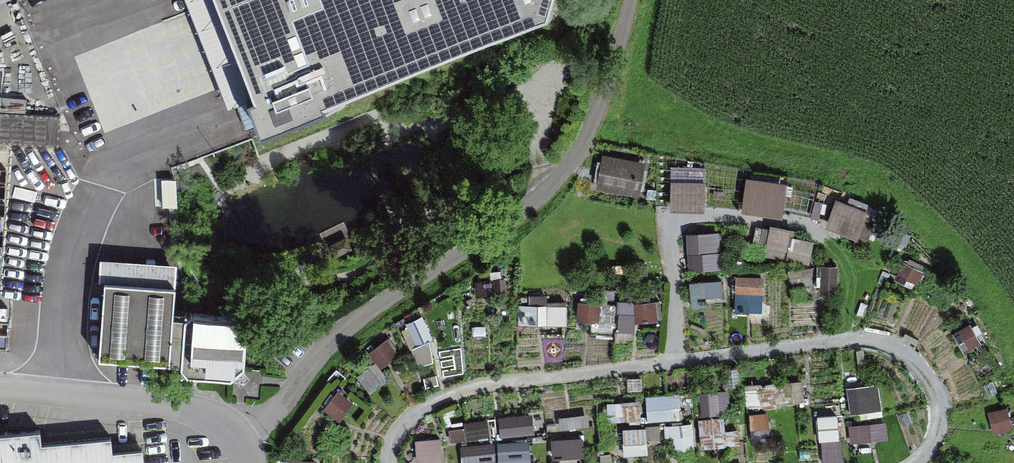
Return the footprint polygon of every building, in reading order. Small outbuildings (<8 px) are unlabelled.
[(268,132),(550,24),(557,0),(214,0),(268,132)] [(598,187),(643,196),(650,162),(605,153),(598,187)] [(707,212),(708,183),(674,182),(673,212),(707,212)] [(828,231),(861,243),(872,213),(839,202),(828,231)] [(817,240),(773,230),(768,252),(812,262),(817,240)] [(689,234),(691,271),(725,269),(723,232),(689,234)] [(176,268),(102,262),(101,357),(170,361),(173,316),(176,268)] [(737,278),(738,309),(767,308),(766,277),(737,278)] [(694,300),(726,297),(725,282),(693,285),(694,300)] [(582,304),(581,324),(606,324),(606,305),(582,304)] [(570,324),(569,305),(523,307),(523,326),(570,324)] [(240,314),(192,311),(185,317),(173,316),(170,361),(181,362),(188,373),(231,376),(244,366),(247,321),(240,314)] [(778,401),(805,399),(804,383),(777,385),(778,401)] [(850,388),(851,413),(884,412),(882,387),(850,388)] [(712,415),(732,415),(731,393),(711,394),(712,415)] [(684,419),(682,394),(648,397),(649,422),(684,419)] [(611,421),(644,419),(643,403),(610,405),(611,421)] [(504,437),(537,435),(536,415),(503,417),(504,437)] [(703,419),(704,448),(741,446),(741,430),(727,431),(727,418),(703,419)] [(454,442),(502,439),(500,422),(453,425),(454,442)] [(670,427),(672,450),(697,448),(696,425),(670,427)] [(0,434),(0,462),(147,462),(146,447),(117,449),(116,438),(49,443),(48,430),(0,434)] [(627,430),(626,454),(649,454),(649,430),(627,430)] [(554,459),(587,457),(586,438),(553,440),(554,459)] [(500,462),(534,462),(533,440),(499,442),(500,462)] [(420,462),(443,461),(442,441),(420,441),(420,462)]
